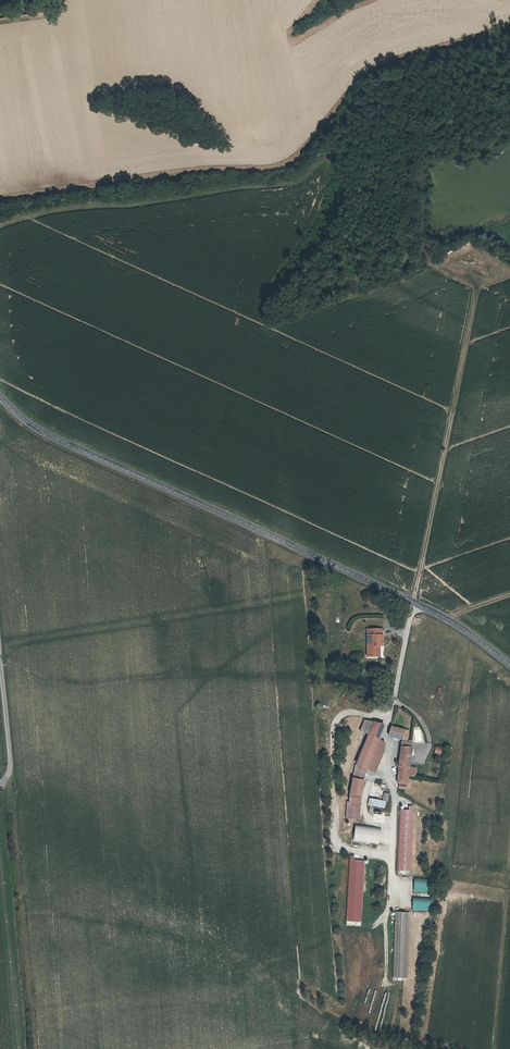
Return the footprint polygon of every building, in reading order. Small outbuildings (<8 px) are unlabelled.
[(362,658),(372,659),(373,648),(376,648),(378,648),(379,631),(364,630),(364,638),(366,638),(366,647),(363,647),(362,658)] [(353,783),(352,799),(360,799),(360,798),(362,798),(363,775),(364,774),(377,745),(384,729),(376,725),(372,732),(370,738),(355,771),(353,783)] [(370,738),(372,732),(367,729),(364,736),(370,738)] [(390,730),(388,737),(402,741),(404,734),(390,730)] [(410,747),(410,742),(408,742),(404,742),(401,741),(398,782),(403,783),(408,783),(410,747)] [(388,750),(377,745),(364,774),(376,778),(388,750)] [(383,792),(382,800),(369,798),(367,805),(385,808),(388,793),(383,792)] [(359,809),(360,799),(352,799),(352,809),(359,809)] [(410,810),(404,809),(401,809),(400,869),(414,869),(415,810),(413,810),(410,810)] [(354,824),(352,841),(378,844),(380,827),(354,824)] [(351,921),(363,922),(366,866),(356,865),(357,861),(352,861),(352,865),(353,865),(351,921)] [(413,891),(429,891),(429,879),(413,879),(413,891)] [(412,898),(412,910),(432,910),(432,898),(412,898)] [(413,911),(399,911),(398,966),(398,977),(412,976),(413,911)]
